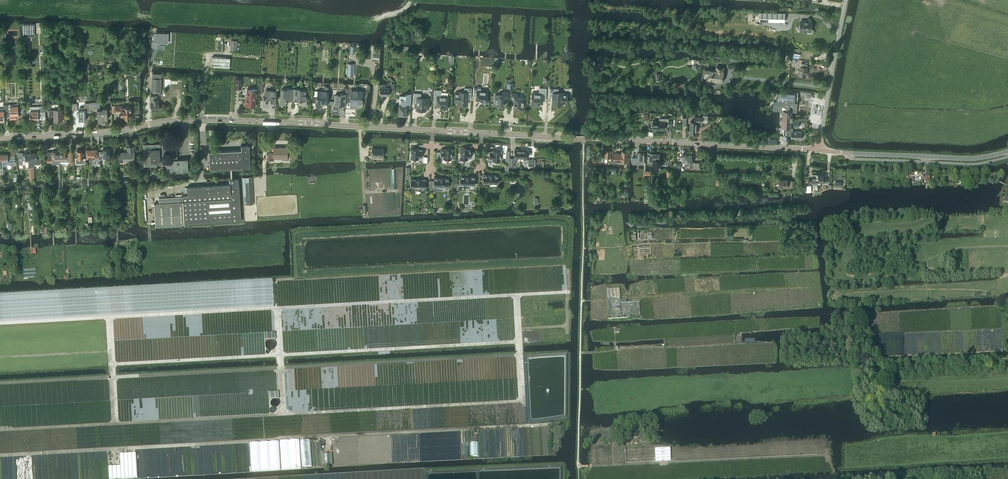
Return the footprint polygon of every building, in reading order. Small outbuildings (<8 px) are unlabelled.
[(760,13),(760,21),(785,21),(785,13),(760,13)] [(800,31),(807,31),(812,31),(812,21),(805,21),(805,22),(800,22),(800,31)] [(23,24),(23,25),(23,35),(32,35),(32,24),(23,24)] [(167,34),(155,33),(155,42),(167,42),(167,34)] [(108,63),(106,63),(106,64),(106,65),(107,65),(107,66),(108,66),(112,66),(112,63),(113,63),(113,61),(114,61),(114,55),(114,51),(108,51),(107,51),(107,56),(108,56),(108,63)] [(211,66),(230,67),(230,58),(212,57),(211,66)] [(801,63),(801,66),(800,66),(799,76),(806,77),(808,68),(807,68),(807,64),(801,63)] [(708,80),(722,81),(724,68),(717,67),(717,71),(705,70),(705,74),(708,75),(708,80)] [(151,91),(160,91),(161,78),(152,78),(151,91)] [(480,100),(481,100),(481,103),(487,103),(487,101),(488,91),(481,90),(481,88),(481,86),(477,85),(477,88),(474,88),(473,96),(477,96),(476,100),(480,100)] [(531,105),(537,106),(537,104),(539,104),(539,103),(542,103),(542,100),(546,100),(547,88),(539,87),(539,93),(532,93),(531,105)] [(245,100),(246,101),(246,106),(255,106),(256,97),(257,97),(257,89),(251,89),(250,88),(249,88),(248,89),(247,89),(247,97),(245,98),(245,100)] [(293,101),(294,88),(285,88),(285,89),(282,89),(281,96),(279,96),(279,104),(286,105),(286,100),(293,101)] [(294,88),(293,101),(299,101),(300,101),(300,105),(306,106),(307,97),(305,97),(306,90),(302,90),(303,89),(294,88)] [(455,93),(455,98),(455,103),(458,103),(458,104),(467,104),(468,96),(471,96),(472,88),(464,88),(464,92),(459,92),(459,93),(455,93)] [(550,88),(549,98),(553,98),(552,104),(562,105),(562,103),(563,103),(567,103),(567,94),(562,94),(562,93),(558,93),(559,89),(550,88)] [(433,98),(433,102),(437,102),(437,105),(440,105),(440,106),(441,106),(441,108),(447,109),(448,99),(448,96),(441,96),(441,90),(434,89),(433,98)] [(263,97),(263,103),(263,104),(263,105),(264,106),(265,106),(265,107),(266,107),(267,107),(267,106),(268,106),(269,106),(269,105),(269,104),(269,102),(275,103),(276,91),(265,90),(265,96),(264,96),(264,97),(263,97)] [(350,102),(350,103),(351,103),(354,103),(356,103),(356,104),(356,105),(356,106),(357,106),(357,107),(358,107),(359,107),(360,107),(361,107),(362,107),(362,106),(363,105),(363,104),(363,98),(362,98),(362,97),(361,97),(362,91),(351,90),(351,94),(350,102)] [(316,97),(315,104),(315,105),(316,105),(316,106),(317,107),(318,107),(319,107),(320,107),(321,106),(322,105),(322,104),(322,103),(328,103),(328,91),(318,91),(317,96),(316,96),(316,97)] [(495,94),(495,102),(495,105),(496,105),(496,106),(497,107),(499,107),(500,107),(500,106),(504,106),(504,99),(507,99),(508,91),(502,91),(502,95),(495,94)] [(783,128),(784,128),(790,128),(791,128),(791,121),(793,121),(793,117),(792,117),(793,112),(797,112),(797,111),(797,105),(798,92),(793,92),(793,93),(774,91),(773,109),(784,110),(784,116),(783,116),(783,128)] [(345,102),(346,94),(338,93),(338,95),(335,94),(335,101),(333,101),(332,109),(339,110),(339,106),(340,106),(340,105),(345,106),(345,102)] [(399,103),(399,105),(398,114),(405,115),(406,105),(405,105),(406,103),(411,104),(411,93),(406,93),(406,94),(399,95),(399,103)] [(414,93),(413,101),(417,101),(416,109),(425,110),(426,104),(429,105),(429,99),(426,99),(426,98),(421,98),(421,93),(414,93)] [(523,108),(524,103),(524,97),(517,97),(517,93),(512,93),(511,101),(515,101),(514,108),(518,108),(518,109),(519,110),(520,110),(521,109),(522,108),(523,108)] [(151,100),(153,100),(154,104),(151,104),(152,110),(159,109),(159,103),(158,103),(157,95),(150,96),(151,100)] [(86,120),(86,112),(91,112),(90,109),(91,103),(84,103),(85,107),(79,107),(79,109),(78,109),(78,113),(77,113),(77,116),(79,116),(79,120),(86,120)] [(4,118),(5,117),(9,117),(8,115),(11,115),(11,119),(16,119),(16,115),(20,115),(20,114),(18,114),(18,111),(18,109),(18,104),(14,104),(4,104),(4,108),(4,114),(5,114),(5,116),(4,116),(4,118)] [(42,118),(42,116),(45,115),(45,105),(36,106),(28,106),(28,110),(30,110),(30,114),(29,114),(30,116),(30,120),(38,120),(38,118),(42,118)] [(121,112),(121,116),(121,118),(126,117),(126,119),(129,119),(129,117),(130,117),(130,112),(131,112),(130,111),(131,111),(131,108),(130,108),(130,107),(129,107),(128,106),(126,106),(125,107),(124,107),(124,106),(117,106),(117,112),(121,112)] [(107,112),(107,108),(102,108),(102,109),(97,109),(97,112),(97,117),(100,117),(100,120),(108,119),(107,112)] [(54,115),(54,121),(62,121),(62,117),(62,109),(47,110),(48,116),(51,116),(54,115)] [(702,122),(708,122),(708,116),(703,116),(703,117),(695,117),(695,122),(690,121),(690,129),(691,129),(690,133),(696,134),(697,126),(698,126),(698,122),(702,122)] [(669,125),(669,118),(660,118),(660,121),(653,121),(653,125),(653,126),(653,129),(665,129),(665,125),(669,125)] [(790,129),(790,128),(784,128),(784,134),(787,135),(787,134),(791,134),(791,138),(802,138),(802,132),(792,131),(792,129),(790,129)] [(161,144),(157,144),(146,145),(146,144),(143,144),(143,152),(144,152),(144,166),(163,165),(163,162),(165,162),(166,171),(188,170),(188,159),(178,159),(177,153),(176,153),(176,149),(176,148),(165,148),(165,147),(165,148),(163,148),(163,145),(163,144),(161,144)] [(231,174),(232,174),(232,168),(251,167),(250,144),(241,145),(241,150),(209,151),(210,169),(230,168),(231,174)] [(110,148),(109,148),(108,147),(107,147),(106,147),(106,148),(105,148),(103,148),(103,151),(100,151),(100,160),(101,160),(101,158),(103,158),(103,157),(105,157),(105,160),(110,160),(110,157),(111,157),(111,155),(111,152),(110,152),(110,148)] [(127,153),(124,154),(124,152),(119,153),(120,162),(124,162),(124,161),(134,160),(134,152),(133,152),(133,147),(127,147),(127,153)] [(268,153),(268,160),(268,162),(272,162),(272,160),(274,160),(274,158),(282,158),(282,159),(287,159),(287,147),(273,147),(273,151),(274,151),(274,153),(268,153)] [(411,148),(410,158),(419,159),(419,158),(421,158),(422,157),(422,150),(419,150),(419,149),(415,148),(415,147),(413,147),(412,148),(411,148)] [(440,149),(440,152),(437,152),(436,160),(440,160),(440,158),(451,159),(452,149),(451,149),(450,148),(449,147),(447,148),(444,148),(444,150),(440,149)] [(460,159),(464,159),(464,161),(472,161),(472,159),(474,159),(475,152),(471,152),(471,150),(468,150),(468,149),(465,149),(464,147),(462,147),(461,148),(460,148),(460,156),(460,159)] [(383,157),(384,148),(372,148),(372,157),(383,157)] [(77,158),(75,158),(76,164),(86,163),(85,158),(83,158),(83,150),(80,150),(80,149),(78,149),(78,150),(77,150),(77,158)] [(489,158),(488,158),(488,162),(492,162),(492,160),(500,161),(501,150),(500,150),(499,149),(497,149),(496,150),(493,150),(493,151),(489,151),(489,158)] [(520,158),(521,149),(514,149),(514,159),(510,158),(509,166),(514,166),(514,162),(517,162),(517,158),(520,158)] [(32,178),(35,178),(34,164),(35,164),(35,163),(39,163),(39,164),(40,164),(40,163),(41,163),(41,158),(40,158),(40,155),(39,155),(39,152),(37,152),(36,152),(36,150),(35,150),(34,150),(34,151),(33,151),(33,152),(31,152),(32,178)] [(59,151),(60,161),(70,161),(70,163),(73,163),(72,154),(72,151),(65,151),(65,150),(59,151)] [(608,161),(609,161),(609,163),(613,163),(613,158),(611,158),(611,154),(611,151),(611,150),(605,150),(605,156),(605,157),(608,158),(608,161)] [(28,162),(29,167),(29,175),(30,175),(30,178),(31,178),(31,181),(32,181),(32,178),(31,152),(28,152),(28,151),(27,151),(26,151),(25,151),(25,152),(25,153),(22,153),(23,156),(18,156),(19,164),(23,164),(23,162),(28,162)] [(60,163),(60,161),(59,151),(53,151),(53,152),(51,152),(51,155),(52,162),(52,163),(60,163)] [(614,153),(614,161),(627,162),(628,151),(622,151),(622,154),(614,153)] [(644,164),(644,163),(645,152),(638,152),(638,158),(632,157),(632,164),(644,164)] [(652,161),(655,161),(655,159),(659,159),(660,154),(655,154),(655,153),(654,153),(653,152),(652,153),(650,153),(650,156),(649,156),(648,160),(649,161),(648,163),(652,163),(652,161)] [(3,166),(3,165),(7,164),(12,162),(15,163),(15,153),(8,154),(8,153),(2,153),(3,166)] [(154,203),(155,222),(151,222),(151,224),(156,224),(156,225),(180,224),(180,225),(180,224),(233,221),(241,221),(239,179),(233,179),(232,174),(231,174),(231,179),(230,179),(230,184),(187,187),(187,195),(159,198),(159,203),(154,203)] [(483,180),(483,183),(490,183),(497,183),(498,183),(498,175),(494,175),(494,174),(487,174),(483,174),(483,180)] [(818,185),(818,183),(818,175),(812,175),(812,179),(809,179),(809,183),(812,183),(812,185),(818,185)] [(475,185),(475,183),(475,177),(471,176),(464,176),(460,176),(459,184),(475,185)] [(254,204),(252,181),(252,177),(242,177),(244,205),(254,204)] [(430,180),(430,186),(430,188),(429,189),(433,190),(434,186),(449,186),(449,178),(445,178),(438,177),(438,178),(434,177),(434,181),(430,180)] [(426,188),(430,188),(430,186),(426,186),(426,180),(422,179),(415,179),(411,179),(410,187),(426,188)] [(788,179),(780,179),(776,179),(776,188),(780,188),(780,186),(788,186),(791,186),(791,187),(795,187),(795,180),(791,180),(791,181),(788,181),(788,179)] [(0,295),(0,322),(98,316),(274,307),(272,281),(96,290),(0,295)] [(609,319),(622,318),(621,303),(620,288),(607,289),(609,319)] [(622,303),(621,303),(622,318),(641,317),(640,302),(627,303),(627,299),(622,300),(622,303)] [(626,462),(656,461),(671,460),(670,447),(655,448),(626,449),(626,462)] [(322,454),(322,465),(332,465),(332,453),(322,454)]
